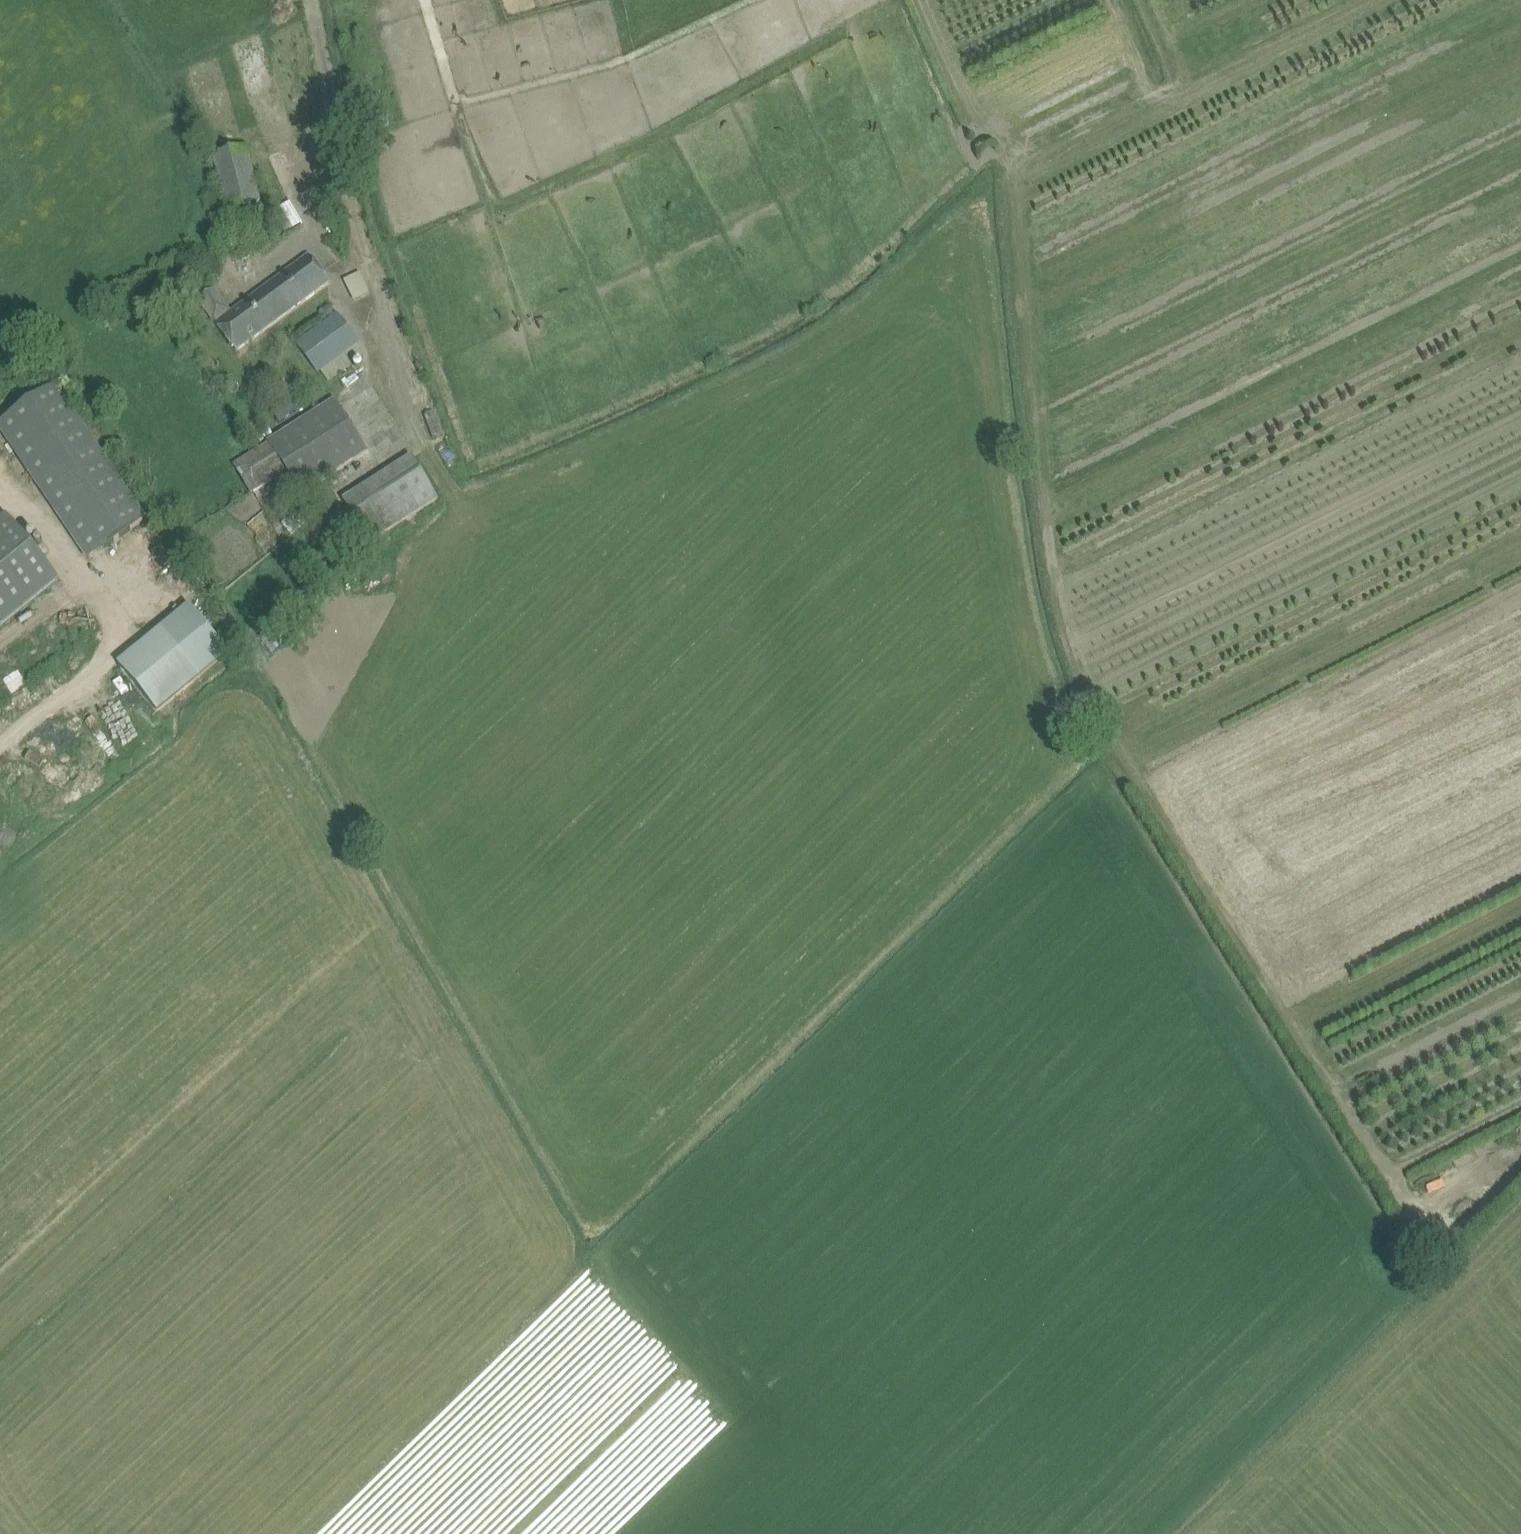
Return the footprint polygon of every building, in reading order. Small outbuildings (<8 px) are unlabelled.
[(213,156),(227,211),(261,202),(247,148),(213,156)] [(228,239),(240,260),(286,232),(273,212),(228,239)] [(200,303),(236,351),(329,284),(311,254),(230,313),(213,292),(200,303)] [(353,300),(369,292),(359,271),(343,279),(353,300)] [(297,344),(317,371),(357,342),(337,315),(297,344)] [(272,388),(277,395),(287,389),(283,382),(272,388)] [(57,386),(0,424),(0,433),(86,561),(146,521),(57,386)] [(281,432),(315,485),(367,450),(335,398),(281,432)] [(256,444),(264,439),(257,428),(248,433),(256,444)] [(232,463),(250,493),(292,466),(273,437),(232,463)] [(341,500),(369,542),(438,498),(410,455),(341,500)] [(57,579),(5,515),(0,520),(0,625),(57,579)] [(200,677),(162,630),(0,758),(0,835),(200,677)]
